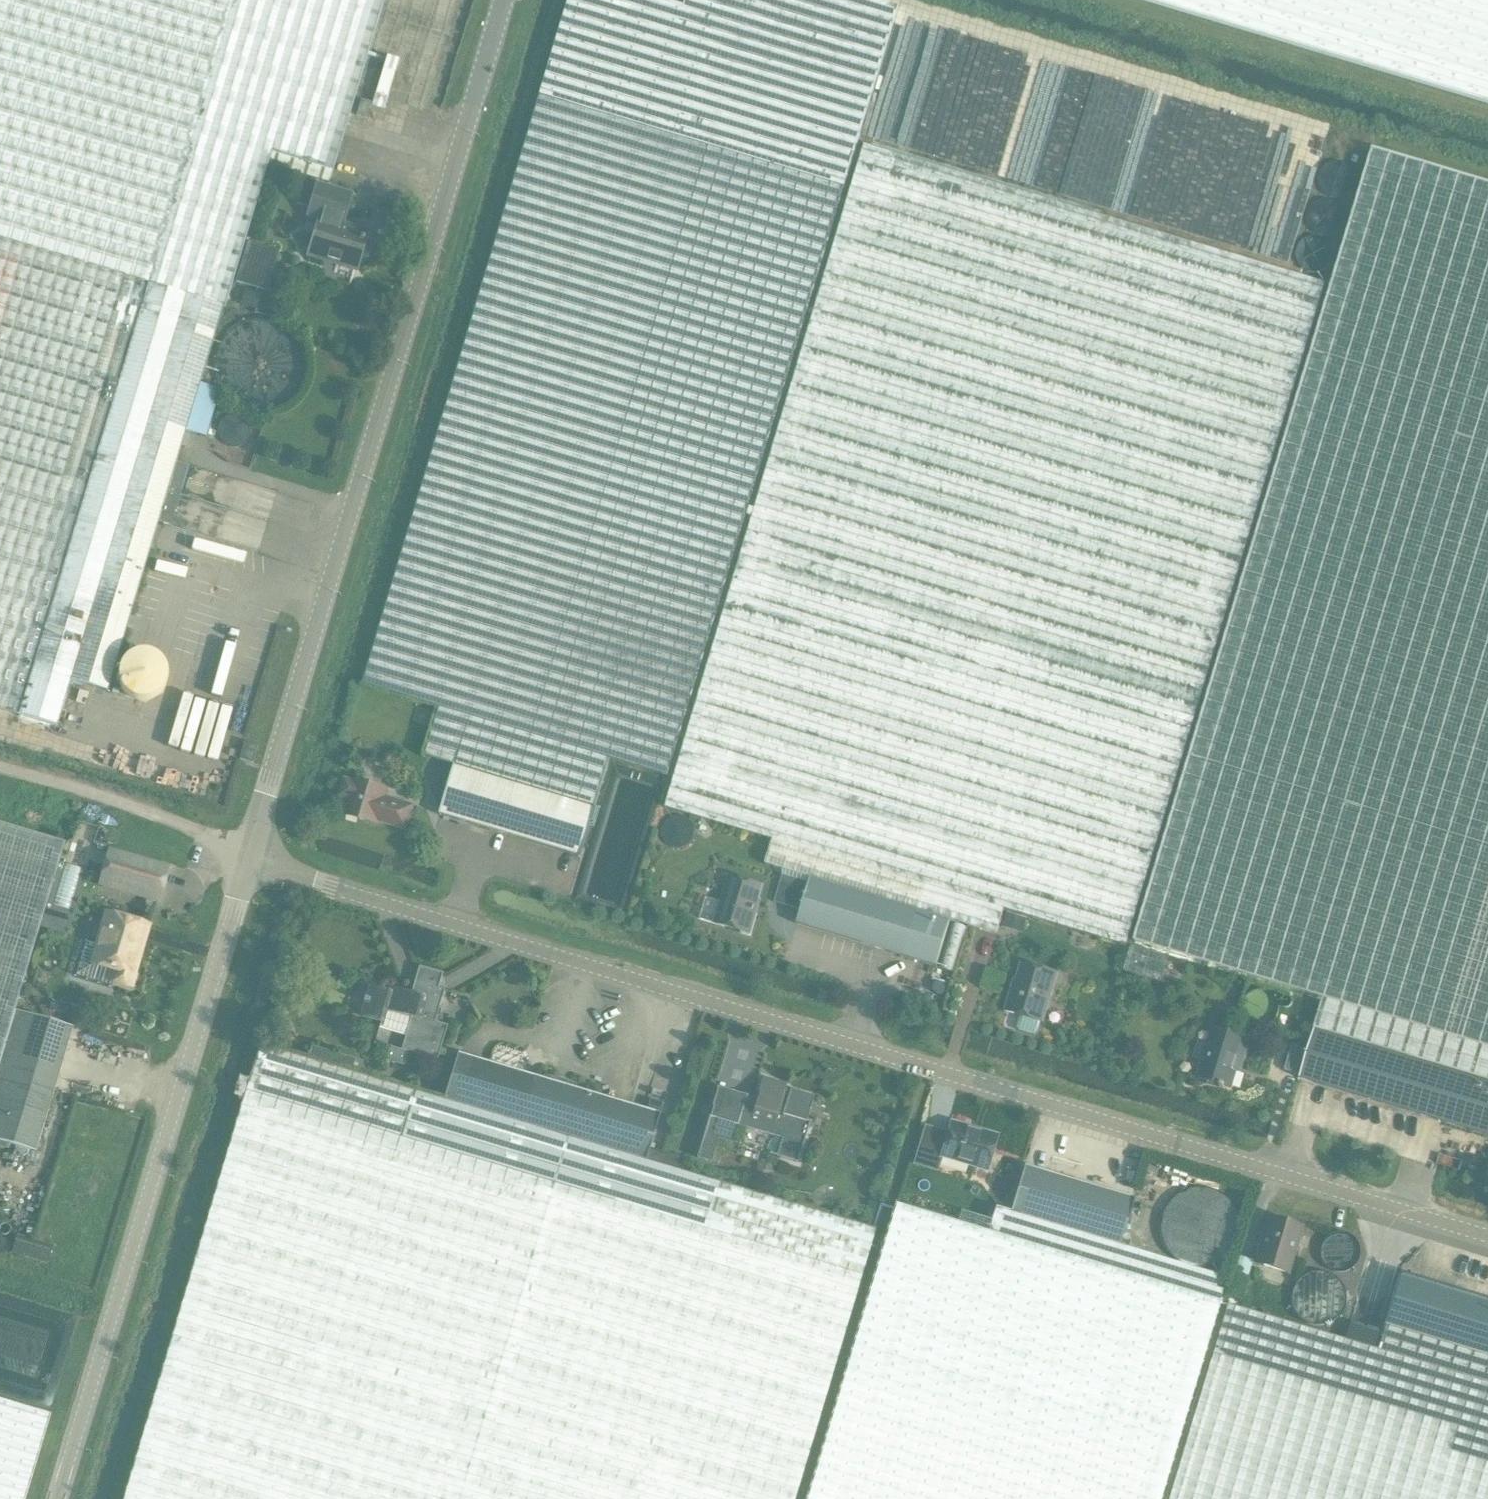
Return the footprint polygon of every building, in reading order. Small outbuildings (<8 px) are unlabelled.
[(20,716),(149,286),(234,0),(0,0),(0,710),(20,716)] [(149,286),(223,308),(270,153),(333,172),(384,0),(234,0),(149,286)] [(878,0),(686,0),(684,7),(661,0),(570,0),(541,95),(363,685),(440,708),(425,757),(458,767),(595,808),(610,759),(668,777),(845,187),(900,7),(878,0)] [(1487,103),(1487,0),(1142,0),(1487,103)] [(374,99),(363,95),(356,114),(367,118),(374,99)] [(806,851),(1007,911),(1127,946),(1326,283),(865,145),(665,809),(772,841),(765,865),(799,876),(806,851)] [(1487,1081),(1487,183),(1373,149),(1134,942),(1324,999),(1315,1029),(1487,1081)] [(342,225),(346,212),(352,194),(318,183),(312,202),(307,217),(319,221),(308,257),(355,272),(367,233),(342,225)] [(149,286),(20,716),(59,727),(73,683),(108,693),(159,522),(168,491),(223,308),(149,286)] [(595,808),(458,767),(443,816),(580,857),(595,808)] [(408,830),(415,808),(386,800),(389,791),(358,782),(357,785),(350,784),(347,785),(344,795),(346,798),(353,800),(348,817),(378,826),(380,819),(392,822),(391,825),(408,830)] [(15,1012),(65,843),(0,823),(0,1063),(15,1012)] [(999,935),(1007,911),(806,851),(799,876),(813,880),(799,927),(938,968),(952,921),(999,935)] [(101,883),(158,899),(167,869),(110,852),(101,883)] [(756,915),(764,888),(731,878),(716,926),(752,937),(759,916),(756,915)] [(148,930),(149,927),(109,916),(100,945),(102,945),(96,965),(115,970),(111,981),(132,987),(136,975),(133,974),(138,955),(135,954),(143,928),(148,930)] [(1015,992),(1009,1012),(1020,1015),(1017,1028),(1018,1031),(1034,1037),(1039,1034),(1042,1022),(1043,1022),(1057,975),(1025,965),(1016,993),(1015,992)] [(365,1004),(361,1017),(380,1022),(378,1029),(405,1037),(402,1050),(388,1046),(383,1061),(405,1067),(410,1052),(437,1060),(447,1026),(435,1022),(444,990),(438,988),(421,983),(418,995),(411,993),(390,987),(389,991),(370,986),(367,999),(365,998),(363,1003),(365,1004)] [(15,1012),(0,1063),(0,1142),(35,1153),(73,1029),(15,1012)] [(1245,1063),(1252,1040),(1216,1029),(1210,1045),(1201,1042),(1195,1059),(1207,1063),(1202,1079),(1232,1088),(1241,1061),(1245,1063)] [(1315,1029),(1309,1050),(1293,1045),(1285,1070),(1301,1075),(1300,1079),(1487,1135),(1487,1081),(1315,1029)] [(124,1498),(795,1498),(875,1230),(657,1164),(649,1161),(443,1102),(259,1050),(124,1498)] [(522,1125),(649,1161),(662,1114),(535,1077),(458,1054),(443,1102),(522,1125)] [(748,1098),(720,1090),(714,1109),(715,1109),(712,1119),(711,1118),(699,1160),(713,1165),(720,1141),(735,1146),(740,1128),(784,1141),(779,1158),(800,1165),(812,1124),(809,1123),(816,1099),(792,1092),(792,1093),(787,1091),(788,1087),(765,1080),(757,1108),(747,1105),(748,1098)] [(988,1173),(998,1137),(952,1124),(942,1159),(988,1173)] [(961,1211),(957,1223),(1220,1301),(1223,1290),(1215,1288),(1219,1275),(1192,1267),(1183,1264),(1122,1246),(1120,1245),(1133,1201),(1024,1167),(1011,1212),(995,1208),(995,1209),(991,1220),(961,1211)] [(1220,1301),(957,1223),(896,1205),(807,1498),(1160,1498),(1220,1301)] [(1288,1273),(1302,1227),(1269,1217),(1255,1264),(1288,1273)] [(1379,1352),(1487,1385),(1487,1303),(1401,1277),(1379,1352)] [(1379,1352),(1227,1306),(1169,1498),(1487,1498),(1487,1385),(1379,1352)] [(0,1399),(0,1498),(23,1498),(49,1414),(0,1399)]
